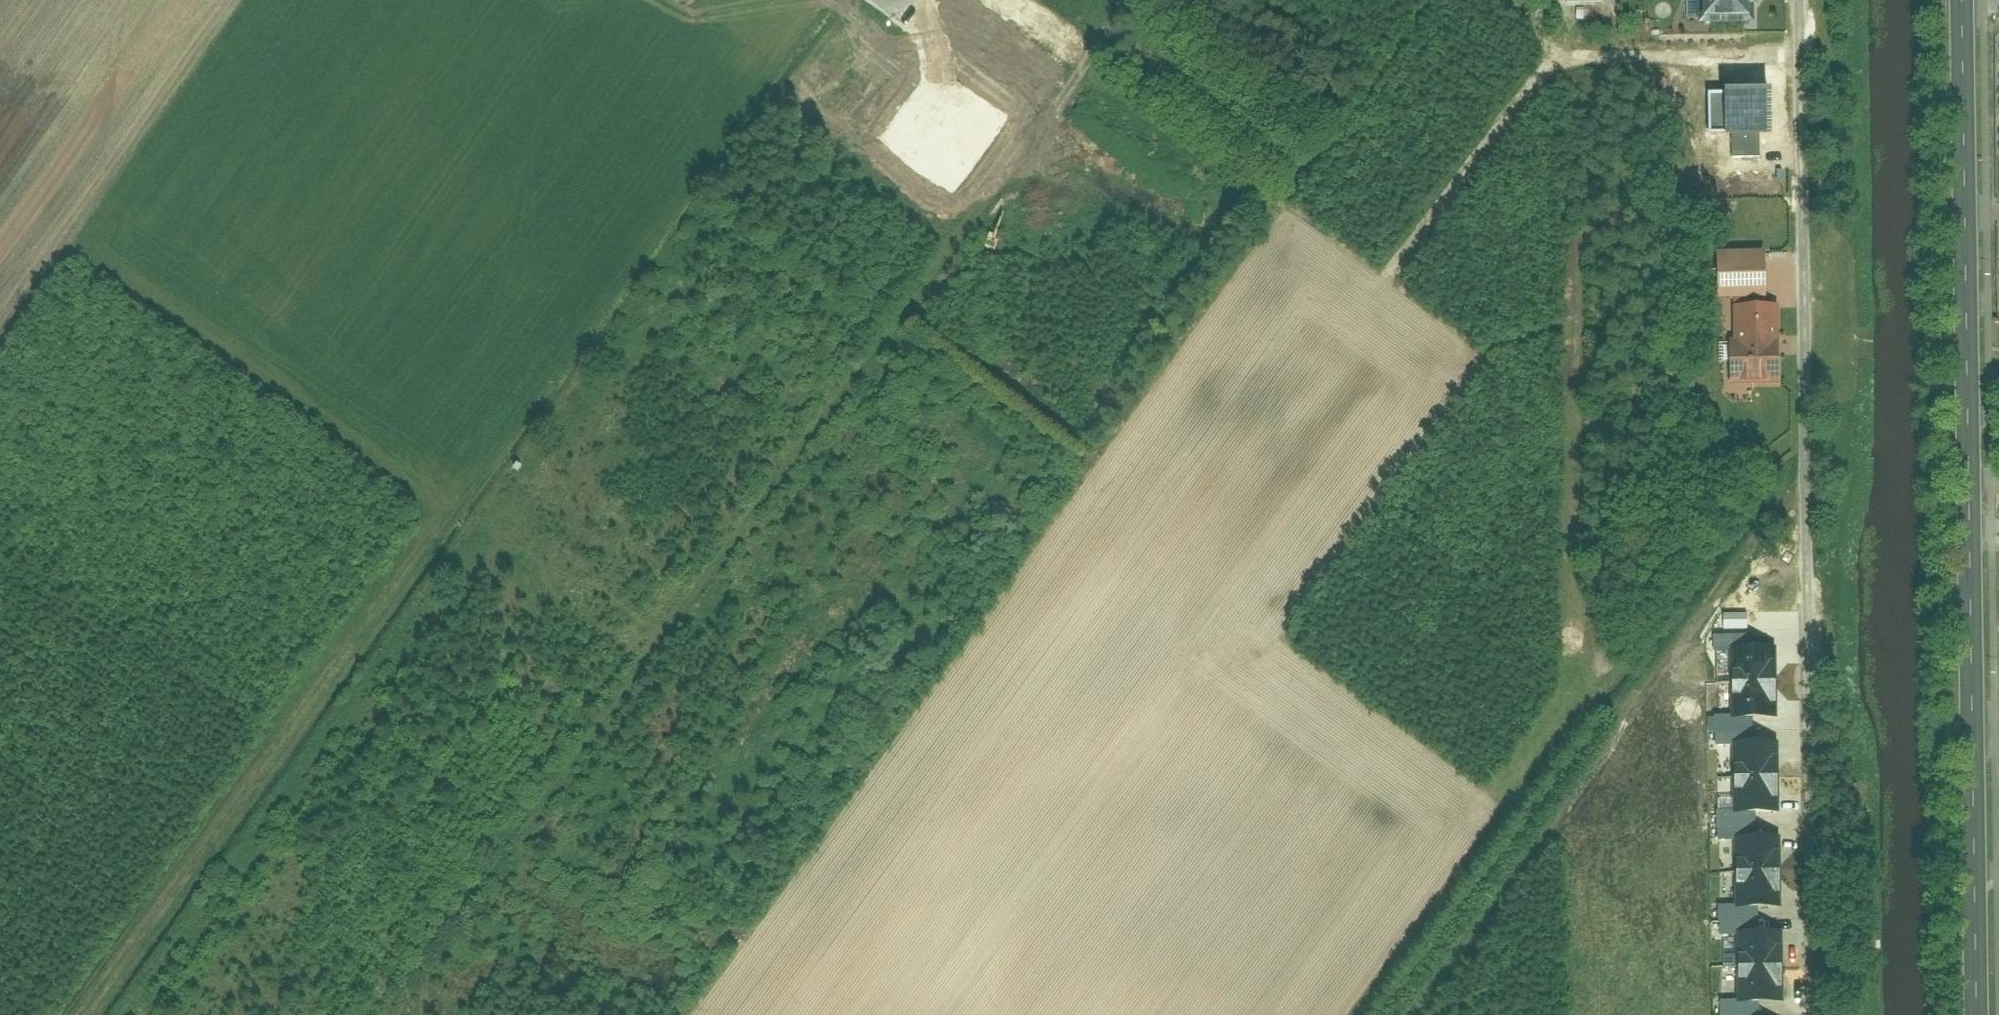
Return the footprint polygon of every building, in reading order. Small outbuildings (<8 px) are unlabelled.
[(1702,23),(1750,23),(1750,6),(1757,6),(1757,0),(1702,0),(1702,23)] [(907,67),(873,43),(860,61),(856,58),(848,70),(852,73),(849,77),(883,101),(907,67)] [(996,125),(953,94),(926,130),(970,161),(996,125)] [(1764,95),(1713,94),(1712,140),(1764,140),(1764,95)] [(1739,280),(1766,280),(1765,266),(1765,252),(1723,253),(1723,280),(1738,280),(1739,280)] [(1781,385),(1778,304),(1731,305),(1732,347),(1729,347),(1730,387),(1781,385)] [(1778,646),(1736,646),(1736,724),(1778,724),(1778,646)] [(1779,745),(1738,745),(1738,817),(1780,817),(1779,745)] [(1781,837),(1740,837),(1739,905),(1780,905),(1781,837)] [(1720,856),(1721,873),(1738,873),(1737,856),(1720,856)] [(1781,930),(1742,930),(1743,1003),(1782,1003),(1781,930)]
